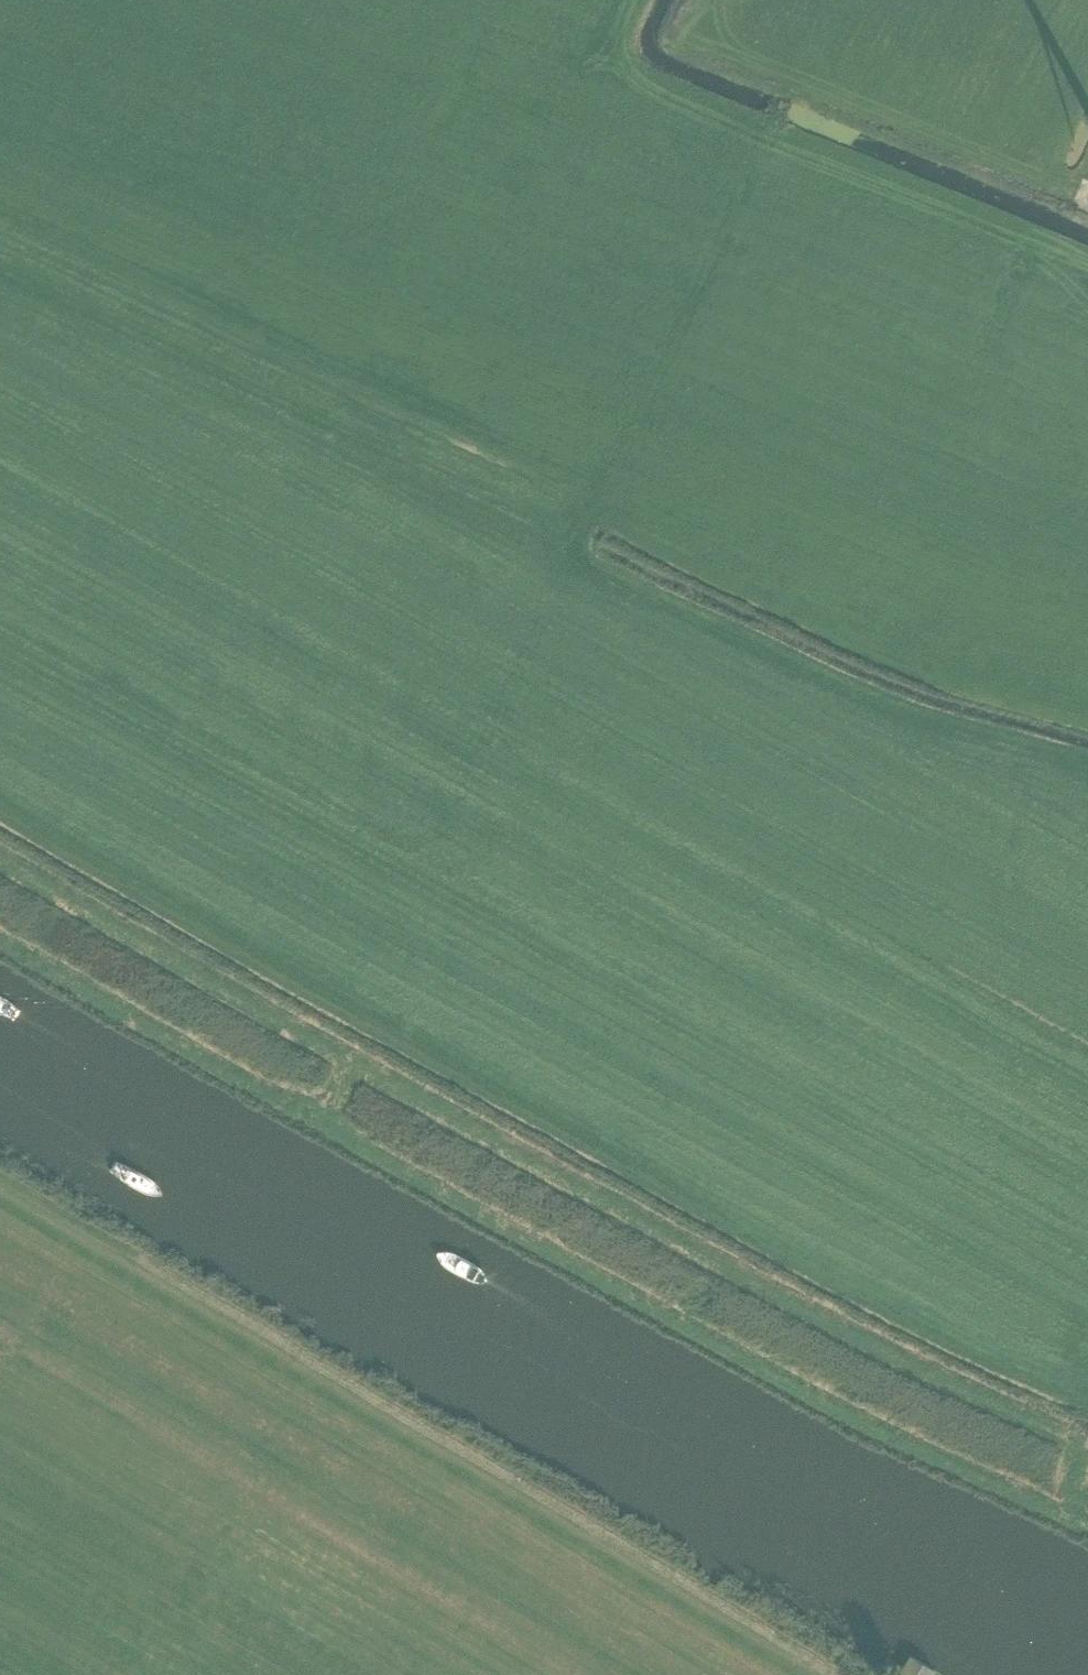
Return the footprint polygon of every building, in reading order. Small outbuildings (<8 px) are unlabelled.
[(899,1674),(932,1674),(934,1672),(911,1657),(899,1674)]
